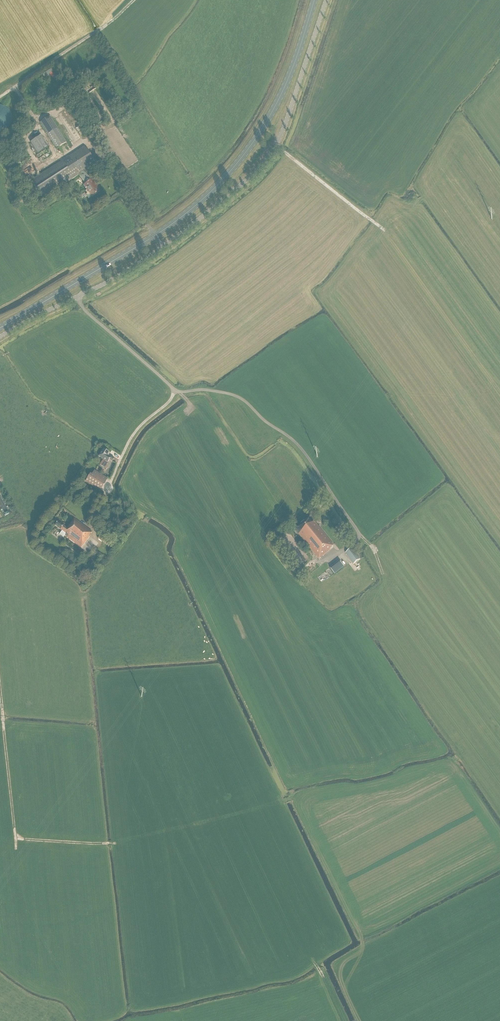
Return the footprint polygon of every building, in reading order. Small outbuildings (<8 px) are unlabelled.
[(44,76),(54,71),(52,68),(42,73),(44,76)] [(0,132),(3,132),(6,130),(9,128),(10,125),(12,122),(12,119),(12,115),(11,112),(9,109),(6,107),(4,105),(0,104),(0,132)] [(66,142),(49,116),(40,123),(56,149),(66,142)] [(38,154),(48,147),(41,136),(30,142),(38,154)] [(91,181),(85,171),(96,164),(84,146),(31,181),(42,198),(79,175),(85,184),(84,185),(91,197),(100,192),(92,180),(91,181)] [(103,460),(107,463),(109,460),(112,462),(114,459),(109,455),(110,454),(103,449),(98,456),(103,460)] [(108,463),(107,463),(103,460),(99,465),(104,468),(105,468),(106,469),(107,466),(106,466),(108,463)] [(105,480),(94,473),(88,482),(100,490),(105,480)] [(319,559),(327,553),(331,550),(330,549),(334,545),(311,517),(295,530),(319,559)] [(92,533),(74,519),(67,529),(58,521),(55,525),(66,534),(64,536),(81,549),(89,537),(92,533)] [(110,541),(101,535),(98,540),(107,546),(110,541)] [(353,564),(360,560),(352,548),(345,553),(353,564)] [(344,567),(339,561),(330,568),(334,574),(344,567)]
